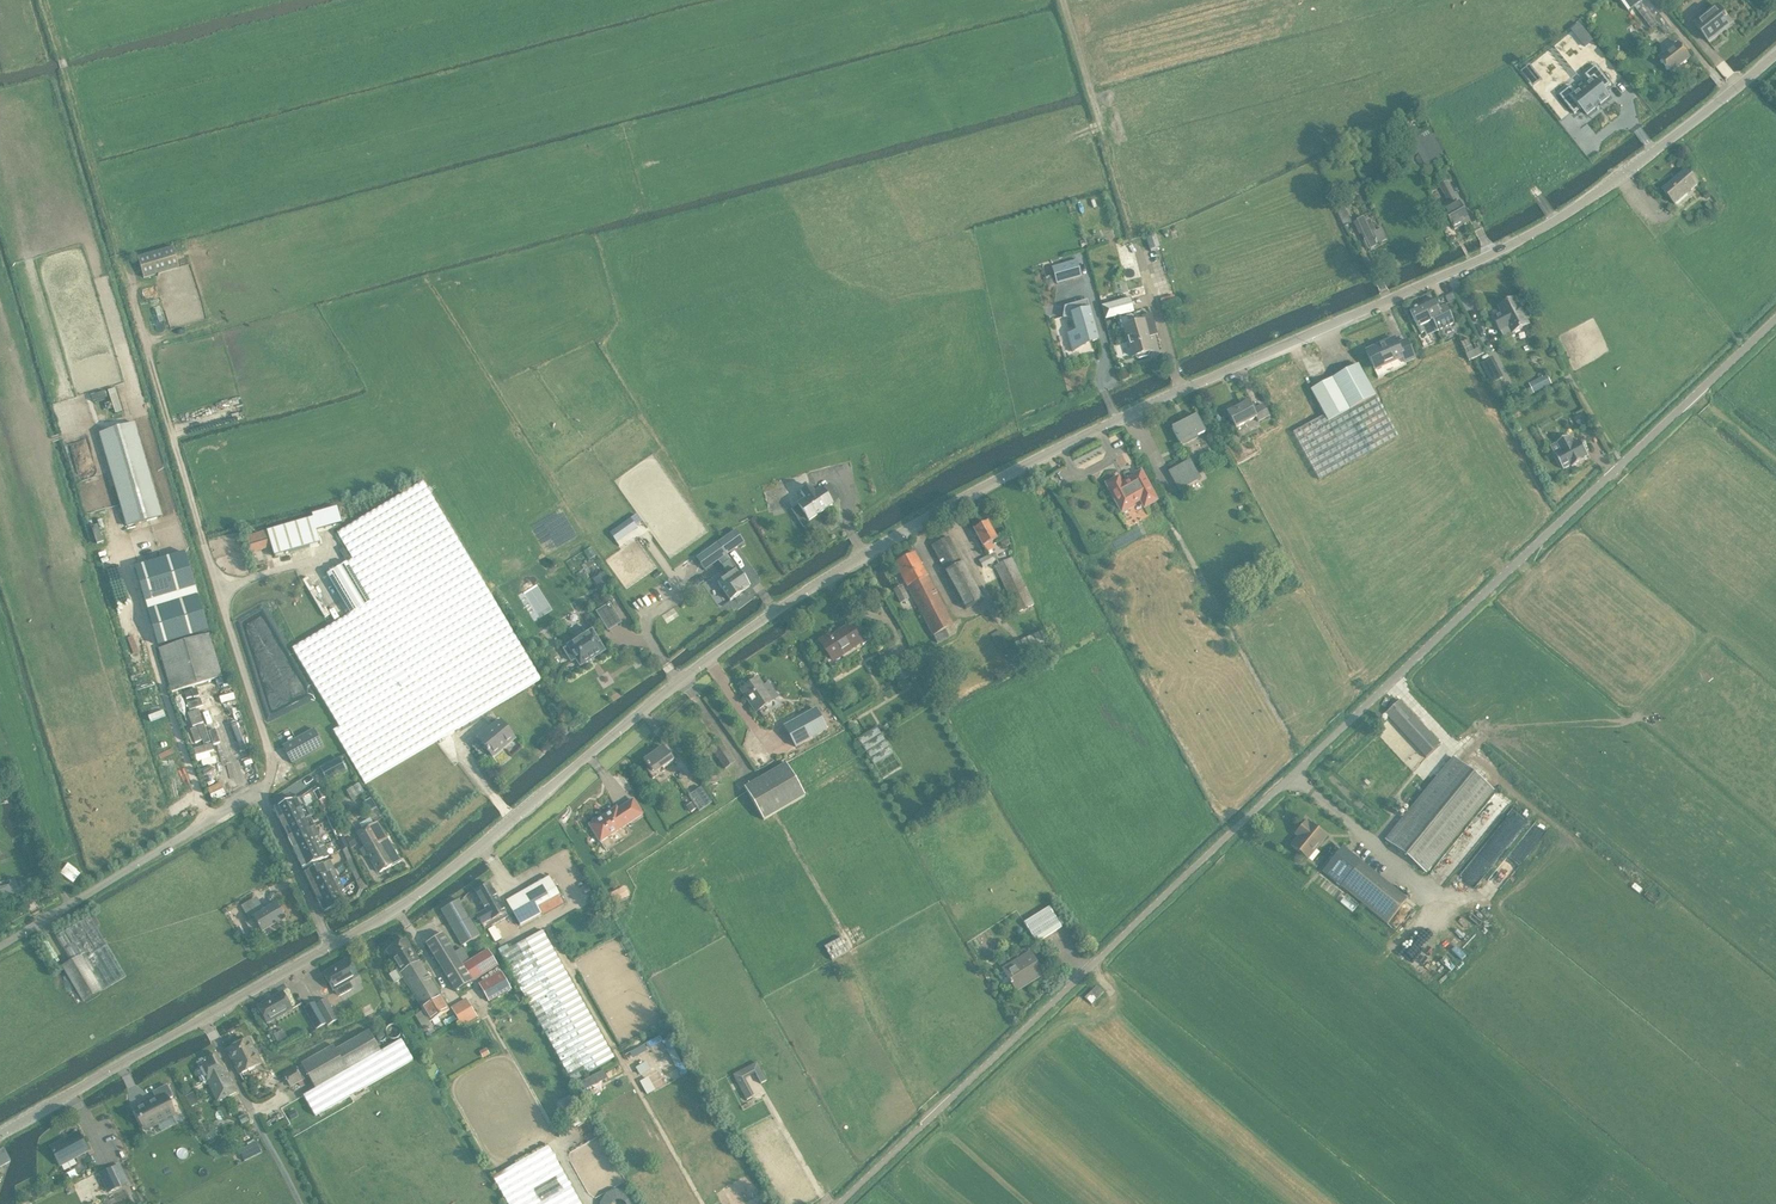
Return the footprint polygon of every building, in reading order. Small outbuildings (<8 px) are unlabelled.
[(1673,31),(1648,0),(1620,0),(1629,11),(1634,7),(1653,29),(1658,25),(1667,36),(1673,31)] [(1718,7),(1695,24),(1709,43),(1732,25),(1718,7)] [(1572,30),(1583,44),(1590,38),(1580,24),(1572,30)] [(1679,43),(1660,58),(1671,72),(1690,57),(1679,43)] [(1571,87),(1560,96),(1575,114),(1577,113),(1582,108),(1587,115),(1596,108),(1600,104),(1609,97),(1604,91),(1611,85),(1596,67),(1585,76),(1591,83),(1579,92),(1577,94),(1571,87)] [(1410,152),(1416,148),(1420,155),(1418,156),(1416,159),(1416,161),(1418,164),(1420,165),(1422,165),(1424,163),(1425,164),(1443,154),(1429,131),(1418,137),(1414,131),(1412,132),(1408,127),(1398,132),(1410,152)] [(1342,160),(1354,155),(1351,146),(1338,152),(1342,160)] [(1686,169),(1662,190),(1675,204),(1699,184),(1686,169)] [(1444,210),(1455,229),(1470,221),(1443,172),(1434,176),(1451,207),(1444,210)] [(1707,191),(1703,194),(1708,200),(1712,196),(1707,191)] [(1343,206),(1335,209),(1343,227),(1351,223),(1343,206)] [(129,234),(136,232),(132,216),(125,218),(129,234)] [(1363,218),(1357,221),(1366,240),(1364,241),(1368,249),(1370,248),(1370,249),(1376,246),(1376,245),(1387,240),(1382,229),(1376,232),(1369,219),(1365,222),(1363,218)] [(1157,235),(1147,238),(1150,249),(1160,247),(1157,235)] [(179,268),(173,247),(138,257),(144,278),(179,268)] [(1076,261),(1052,268),(1057,284),(1081,277),(1076,261)] [(1130,297),(1102,305),(1105,320),(1135,312),(1130,297)] [(1503,313),(1494,318),(1500,332),(1506,342),(1515,337),(1513,333),(1529,325),(1525,316),(1526,315),(1522,306),(1520,307),(1516,298),(1499,307),(1503,313)] [(1434,299),(1422,304),(1430,322),(1433,325),(1436,331),(1453,324),(1444,305),(1438,308),(1434,299)] [(1064,307),(1062,318),(1072,319),(1076,332),(1067,334),(1072,352),(1073,351),(1072,348),(1092,342),(1099,340),(1087,300),(1064,307)] [(1422,304),(1409,310),(1417,329),(1419,328),(1422,334),(1424,332),(1426,336),(1436,331),(1433,325),(1430,322),(1422,304)] [(1149,352),(1152,351),(1147,333),(1156,330),(1151,314),(1141,317),(1143,322),(1124,327),(1132,357),(1135,356),(1138,359),(1148,356),(1149,352)] [(1397,344),(1394,338),(1365,351),(1378,378),(1406,365),(1405,363),(1414,359),(1406,340),(1397,344)] [(1473,351),(1466,355),(1470,361),(1477,358),(1484,354),(1481,347),(1473,351)] [(1491,359),(1481,364),(1492,383),(1501,378),(1491,359)] [(1547,376),(1531,385),(1534,392),(1551,384),(1547,376)] [(1235,428),(1256,418),(1258,422),(1269,416),(1263,405),(1252,410),(1248,402),(1227,412),(1235,428)] [(1582,413),(1573,418),(1578,427),(1588,422),(1582,413)] [(1180,445),(1197,436),(1204,432),(1196,416),(1172,428),(1180,445)] [(135,423),(100,434),(127,527),(162,517),(135,423)] [(1562,451),(1555,455),(1563,469),(1570,466),(1571,468),(1583,461),(1582,459),(1589,456),(1580,441),(1574,444),(1570,436),(1557,443),(1562,451)] [(1169,472),(1179,489),(1198,478),(1189,461),(1169,472)] [(1123,508),(1124,510),(1131,506),(1130,505),(1140,499),(1144,506),(1155,500),(1140,472),(1129,478),(1130,480),(1122,485),(1120,482),(1119,481),(1116,479),(1113,480),(1111,481),(1109,483),(1109,486),(1110,489),(1121,509),(1123,508)] [(339,727),(333,730),(365,784),(541,679),(487,588),(423,482),(337,533),(345,547),(352,559),(346,563),(327,574),(350,614),(292,648),(339,727)] [(805,500),(797,505),(808,522),(833,505),(822,488),(814,493),(810,486),(800,493),(805,500)] [(335,508),(312,514),(313,518),(316,530),(339,523),(335,508)] [(316,530),(313,518),(267,531),(274,556),(320,543),(316,530)] [(992,554),(993,554),(991,550),(994,549),(991,543),(997,540),(987,522),(973,529),(983,547),(988,556),(979,561),(982,568),(996,561),(992,554)] [(735,530),(721,541),(729,553),(744,542),(735,530)] [(1010,545),(1006,536),(998,540),(1003,549),(1010,545)] [(932,546),(966,610),(983,600),(948,537),(932,546)] [(721,541),(696,559),(704,570),(718,561),(726,555),(729,553),(721,541)] [(345,547),(339,550),(346,563),(352,559),(345,547)] [(185,553),(135,568),(158,646),(208,631),(185,553)] [(914,553),(894,563),(907,587),(927,576),(914,553)] [(1011,558),(994,566),(1017,613),(1034,605),(1011,558)] [(729,576),(718,584),(730,601),(741,592),(749,586),(737,569),(730,560),(722,566),(729,576)] [(927,576),(907,587),(907,588),(920,612),(932,637),(934,636),(937,643),(949,637),(945,630),(953,626),(940,600),(928,577),(927,576)] [(902,585),(893,590),(901,603),(909,599),(902,585)] [(609,605),(597,612),(608,630),(620,623),(609,605)] [(833,662),(862,643),(863,645),(870,640),(859,624),(852,628),(850,625),(831,637),(830,634),(819,641),(833,662)] [(992,639),(1001,656),(1010,651),(999,630),(991,635),(993,638),(992,639)] [(1052,650),(1043,630),(1014,643),(1023,663),(1052,650)] [(568,647),(564,650),(571,662),(575,659),(580,667),(604,651),(592,631),(567,646),(568,647)] [(209,634),(158,649),(171,692),(222,677),(209,634)] [(896,655),(886,661),(899,683),(909,677),(896,655)] [(768,682),(763,686),(757,679),(741,690),(756,711),(770,702),(771,703),(779,697),(768,682)] [(1426,757),(1440,744),(1405,707),(1401,702),(1399,700),(1385,713),(1426,757)] [(815,709),(784,727),(795,747),(827,730),(815,709)] [(500,722),(478,740),(493,758),(515,740),(500,722)] [(876,728),(857,740),(881,779),(900,767),(876,728)] [(314,729),(282,747),(291,764),(323,746),(314,729)] [(725,770),(736,762),(722,742),(711,750),(725,770)] [(655,777),(664,771),(662,769),(673,761),(663,747),(643,760),(649,768),(647,769),(648,772),(650,770),(655,777)] [(339,758),(320,768),(327,780),(346,770),(339,758)] [(1386,840),(1425,872),(1493,790),(1453,758),(1386,840)] [(805,796),(785,763),(744,787),(763,820),(805,796)] [(695,791),(705,807),(712,803),(701,787),(695,791)] [(321,788),(314,792),(319,801),(325,798),(321,788)] [(305,807),(301,797),(275,809),(280,819),(303,808),(305,807)] [(323,811),(330,808),(325,798),(319,801),(323,811)] [(592,824),(589,825),(600,842),(642,814),(633,800),(618,810),(616,808),(598,819),(596,818),(594,818),(592,820),(592,821),(592,824)] [(692,804),(687,807),(691,813),(696,810),(692,804)] [(305,807),(303,808),(280,819),(284,829),(303,820),(310,817),(308,813),(310,812),(307,806),(305,807)] [(328,821),(335,817),(330,808),(323,811),(328,821)] [(310,817),(303,820),(284,829),(289,838),(312,827),(314,827),(310,817)] [(333,830),(339,827),(335,817),(328,821),(333,830)] [(395,851),(378,822),(373,824),(370,819),(359,824),(363,830),(357,833),(365,846),(359,850),(364,858),(369,855),(380,873),(392,866),(393,866),(401,861),(395,851)] [(1291,845),(1308,859),(1326,837),(1309,823),(1308,824),(1306,822),(1295,834),(1298,837),(1291,845)] [(314,827),(312,827),(289,838),(293,848),(312,840),(319,837),(314,827)] [(339,827),(333,830),(337,840),(344,837),(339,827)] [(357,844),(352,836),(346,840),(351,848),(357,844)] [(319,837),(312,840),(293,848),(298,858),(323,846),(319,837)] [(337,840),(336,840),(341,850),(348,847),(344,837),(337,840)] [(298,858),(303,868),(328,856),(324,847),(323,847),(323,846),(298,858)] [(342,851),(343,851),(348,862),(354,859),(348,847),(341,850),(342,851)] [(1387,924),(1405,902),(1340,849),(1322,871),(1387,924)] [(360,866),(358,867),(354,859),(348,862),(352,871),(361,867),(360,866)] [(335,870),(330,860),(305,872),(309,882),(333,871),(335,870)] [(74,884),(81,876),(67,864),(60,873),(74,884)] [(357,881),(366,877),(361,867),(352,871),(357,881)] [(335,870),(333,871),(309,882),(314,892),(332,883),(339,879),(335,870)] [(543,917),(565,904),(550,876),(506,901),(520,926),(541,914),(543,917)] [(16,883),(15,880),(10,881),(10,884),(9,884),(10,886),(0,888),(0,897),(2,903),(22,898),(23,901),(25,900),(24,897),(29,896),(27,889),(39,885),(37,877),(16,883)] [(367,886),(369,885),(366,877),(357,881),(356,881),(360,891),(368,888),(367,886)] [(332,883),(314,892),(318,902),(342,891),(344,890),(339,879),(332,883)] [(41,897),(55,893),(53,884),(38,888),(41,897)] [(476,892),(486,911),(477,916),(485,929),(508,916),(490,884),(476,892)] [(624,886),(609,894),(615,904),(630,896),(624,886)] [(348,904),(347,901),(342,891),(318,902),(323,912),(341,904),(342,906),(348,904)] [(263,912),(255,898),(241,906),(249,920),(253,918),(262,932),(285,918),(276,904),(263,912)] [(459,900),(441,911),(462,946),(479,936),(459,900)] [(1024,923),(1028,929),(1036,943),(1041,939),(1061,927),(1049,907),(1024,923)] [(62,967),(83,1002),(126,976),(90,917),(57,936),(72,961),(62,967)] [(543,930),(501,954),(572,1082),(615,1058),(543,930)] [(426,944),(456,993),(498,967),(488,950),(470,961),(462,948),(454,953),(442,934),(426,944)] [(832,960),(849,951),(842,938),(825,947),(832,960)] [(406,939),(386,951),(397,970),(388,975),(393,983),(402,977),(422,1009),(441,997),(419,960),(406,939)] [(1015,989),(1031,979),(1032,981),(1043,974),(1030,952),(1002,969),(1015,989)] [(358,976),(348,960),(324,974),(333,990),(334,990),(338,998),(354,989),(349,981),(358,976)] [(489,1003),(511,990),(501,972),(479,984),(489,1003)] [(1091,1005),(1104,993),(1097,986),(1085,998),(1091,1005)] [(258,1007),(267,1023),(292,1009),(283,992),(258,1007)] [(423,1012),(416,1016),(422,1027),(449,1011),(441,997),(422,1009),(423,1012)] [(338,1020),(327,999),(316,1005),(327,1023),(328,1025),(338,1020)] [(462,1026),(475,1018),(465,999),(451,1007),(462,1026)] [(305,1009),(317,1029),(327,1023),(316,1005),(315,1002),(305,1009)] [(368,1030),(336,1049),(333,1045),(301,1064),(302,1065),(297,1068),(304,1080),(309,1077),(315,1089),(303,1096),(315,1116),(413,1060),(401,1040),(380,1052),(368,1030)] [(249,1039),(227,1050),(240,1075),(261,1064),(249,1039)] [(483,1057),(489,1054),(486,1049),(481,1052),(483,1057)] [(207,1082),(217,1102),(236,1092),(218,1055),(206,1061),(204,1060),(199,1062),(199,1066),(202,1073),(201,1077),(203,1081),(207,1082)] [(742,1077),(753,1071),(761,1084),(766,1081),(756,1063),(734,1074),(746,1101),(753,1098),(742,1077)] [(295,1067),(283,1074),(290,1086),(302,1080),(295,1067)] [(156,1099),(135,1110),(144,1127),(155,1122),(156,1125),(175,1115),(167,1100),(173,1097),(167,1085),(153,1092),(156,1099)] [(192,1093),(185,1097),(191,1107),(198,1104),(192,1093)] [(297,1117),(293,1111),(288,1114),(292,1120),(297,1117)] [(247,1130),(240,1133),(242,1139),(249,1137),(247,1130)] [(78,1132),(50,1147),(60,1166),(88,1151),(78,1132)] [(245,1161),(262,1153),(256,1142),(239,1150),(245,1161)] [(548,1146),(491,1178),(506,1203),(581,1203),(548,1146)] [(10,1162),(11,1161),(3,1149),(0,1151),(0,1168),(10,1162)] [(113,1168),(99,1174),(108,1194),(122,1187),(113,1168)]
